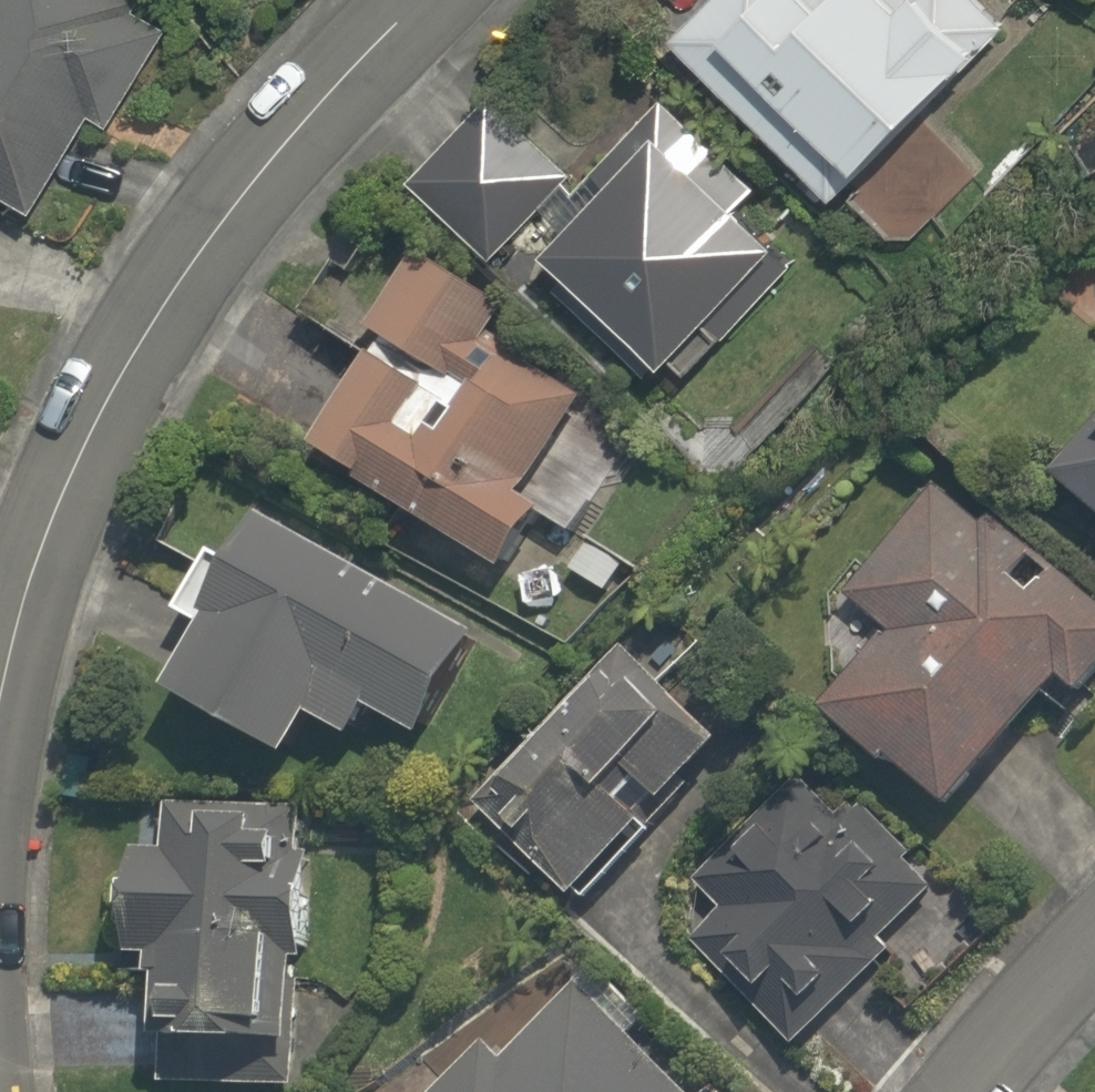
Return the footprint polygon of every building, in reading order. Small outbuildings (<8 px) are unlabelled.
[(52,213),(104,119),(121,129),(183,16),(153,0),(0,0),(0,185),(52,213)] [(678,36),(917,255),(989,176),(950,140),(1043,39),(1000,0),(712,0),(678,36)] [(813,261),(754,207),(774,185),(678,96),(562,221),(589,246),(551,288),(678,407),(813,261)] [(569,176),(490,111),(427,188),(505,253),(569,176)] [(524,312),(421,253),(364,352),(385,364),(330,460),(543,582),(582,515),(539,490),(588,404),(500,354),(524,312)] [(1066,495),(1094,515),(1094,454),(1066,495)] [(981,824),(1016,853),(1044,818),(1009,789),(1091,689),(1094,692),(1094,591),(944,467),(864,565),(876,575),(849,607),(891,642),(838,707),(981,824)] [(516,645),(274,520),(251,565),(233,556),(194,632),(222,646),(190,709),(322,777),(345,732),(390,756),(405,725),(461,754),(516,645)] [(640,572),(586,539),(564,574),(618,607),(640,572)] [(610,920),(753,754),(625,645),(483,811),(610,920)] [(944,881),(833,781),(724,904),(737,915),(708,948),(818,1047),(893,963),(880,952),(944,881)] [(343,884),(325,884),(324,798),(171,800),(171,855),(135,856),(136,973),(173,972),(174,1073),(327,1071),(326,961),(344,961),(343,884)] [(439,1091),(703,1091),(594,985),(514,1067),(488,1042),(439,1091)]
